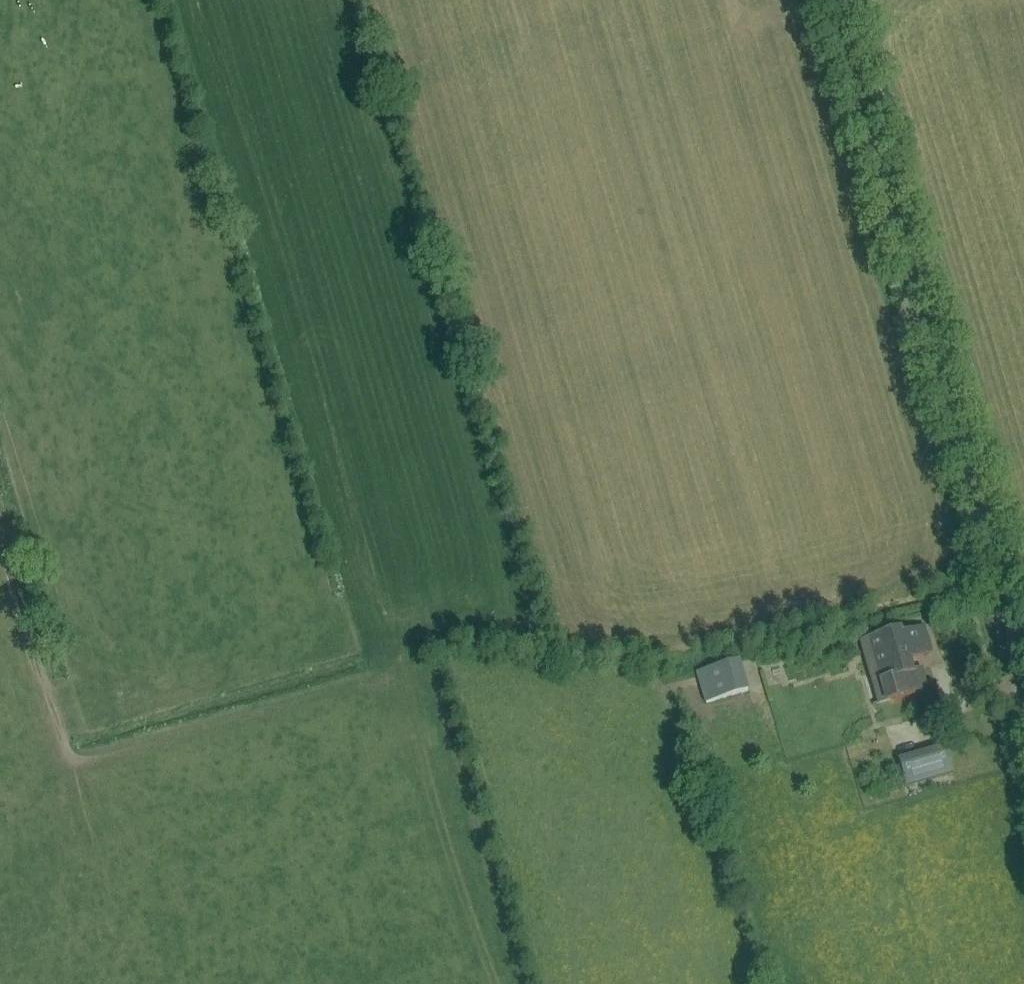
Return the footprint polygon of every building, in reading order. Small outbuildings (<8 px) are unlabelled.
[(902,630),(901,629),(859,641),(878,704),(895,699),(916,693),(925,690),(922,681),(919,670),(913,671),(910,659),(931,653),(924,627),(902,634),(900,630),(902,630)] [(750,690),(740,658),(696,671),(706,704),(750,690)] [(945,747),(921,753),(928,776),(952,769),(945,747)]
